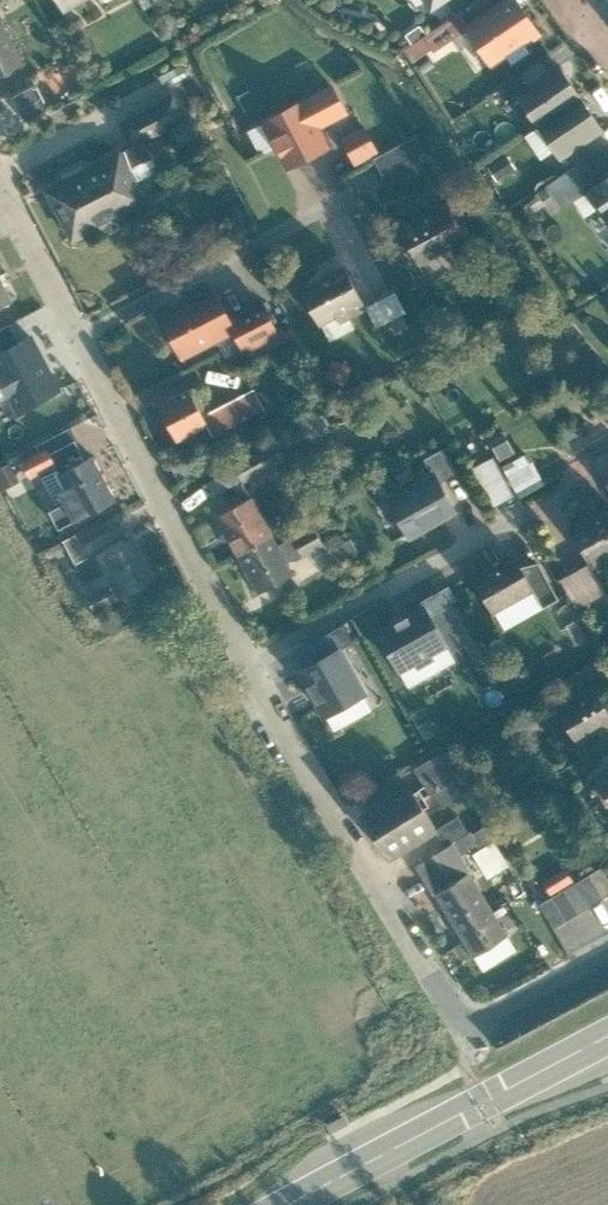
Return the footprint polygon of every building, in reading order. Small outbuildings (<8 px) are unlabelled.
[(62,12),(83,0),(55,0),(62,12)] [(430,15),(445,4),(450,0),(420,0),(430,15)] [(445,4),(455,18),(479,0),(450,0),(445,4)] [(514,0),(512,0),(464,31),(490,71),(540,38),(514,0)] [(464,31),(455,18),(405,53),(414,66),(464,31)] [(0,21),(0,77),(25,65),(3,20),(0,21)] [(524,88),(545,119),(587,90),(567,59),(524,88)] [(266,116),(292,164),(335,141),(323,120),(350,108),(334,80),(266,116)] [(38,84),(12,96),(24,120),(49,107),(38,84)] [(545,119),(566,150),(607,122),(607,120),(587,90),(545,119)] [(175,91),(123,117),(135,140),(187,114),(175,91)] [(386,168),(426,147),(418,132),(378,154),(386,168)] [(147,136),(48,186),(76,239),(152,199),(132,163),(154,151),(147,136)] [(426,147),(386,168),(393,183),(433,161),(426,147)] [(590,186),(607,215),(607,175),(590,186)] [(450,198),(404,225),(425,262),(471,235),(450,198)] [(351,263),(303,290),(322,323),(370,296),(351,263)] [(14,295),(0,268),(0,302),(14,295)] [(223,287),(164,319),(183,355),(233,328),(245,349),(281,330),(264,298),(238,311),(223,287)] [(412,322),(394,290),(378,298),(397,331),(412,322)] [(0,348),(0,366),(16,397),(57,375),(34,331),(0,348)] [(267,402),(256,384),(210,410),(220,429),(267,402)] [(194,387),(162,404),(179,436),(211,419),(194,387)] [(593,455),(607,482),(607,446),(593,455)] [(49,447),(25,458),(32,474),(56,462),(49,447)] [(488,474),(504,504),(548,481),(532,451),(488,474)] [(116,496),(94,453),(61,469),(67,482),(62,485),(68,498),(52,507),(61,524),(116,496)] [(2,467),(12,486),(28,478),(18,459),(2,467)] [(388,496),(409,533),(458,506),(436,468),(388,496)] [(218,510),(239,549),(275,529),(254,491),(218,510)] [(571,522),(595,563),(607,555),(607,501),(571,522)] [(342,507),(281,541),(291,559),(323,543),(317,533),(347,516),(342,507)] [(275,529),(239,549),(261,589),(297,570),(291,559),(281,541),(275,529)] [(140,536),(107,554),(119,578),(126,590),(159,572),(140,536)] [(353,536),(329,550),(336,562),(360,548),(353,536)] [(513,551),(474,574),(495,610),(534,587),(513,551)] [(539,561),(523,562),(545,602),(557,595),(539,561)] [(587,561),(560,575),(574,603),(602,590),(587,561)] [(96,605),(126,590),(119,578),(80,597),(87,609),(96,605)] [(425,606),(377,633),(401,675),(449,647),(425,606)] [(340,643),(296,668),(322,715),(366,690),(340,643)] [(557,707),(577,741),(607,722),(607,705),(595,684),(557,707)] [(438,751),(413,767),(427,791),(453,775),(438,751)] [(594,772),(607,796),(607,763),(594,772)] [(436,825),(407,778),(358,808),(386,855),(436,825)] [(464,828),(456,814),(437,825),(445,839),(464,828)] [(502,838),(478,846),(488,874),(513,865),(502,838)] [(418,864),(435,891),(470,870),(452,842),(418,864)] [(541,903),(555,925),(607,890),(607,881),(597,865),(541,903)] [(564,866),(543,879),(552,894),(573,881),(564,866)] [(470,870),(435,891),(473,951),(508,929),(470,870)]
